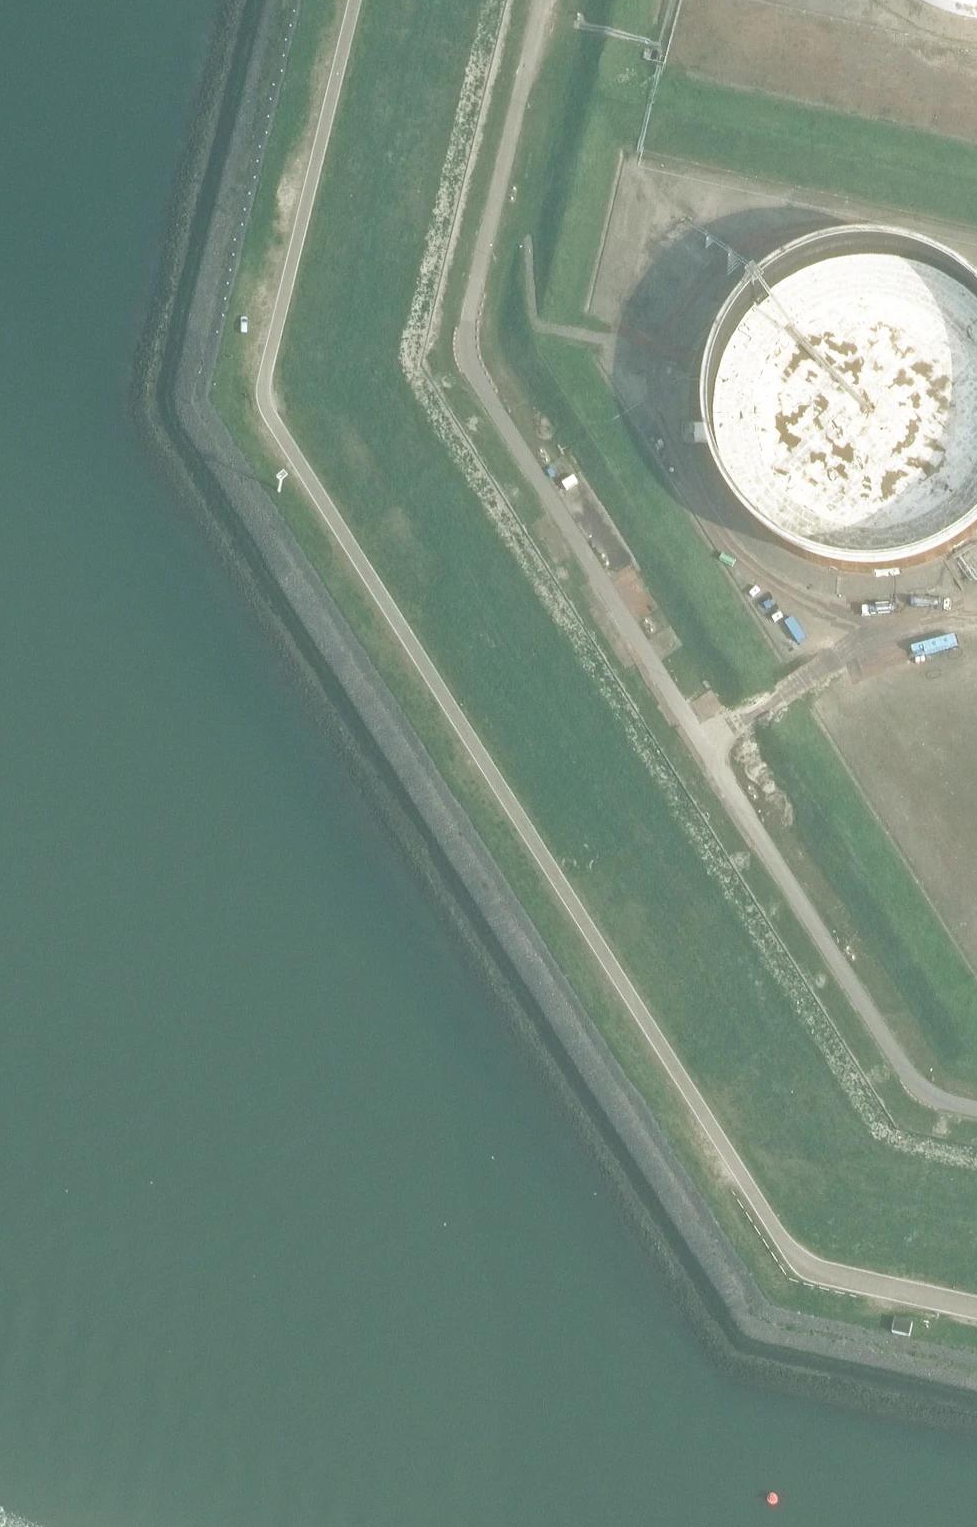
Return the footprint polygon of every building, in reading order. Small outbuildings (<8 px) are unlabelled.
[(965,15),(976,16),(976,0),(929,0),(965,15)] [(834,564),(889,566),(941,551),(976,524),(976,300),(955,280),(905,259),(851,256),(799,271),(755,304),(725,350),(713,403),(720,457),(744,505),(784,542),(834,564)] [(913,1324),(895,1320),(892,1333),(910,1337),(913,1324)]
